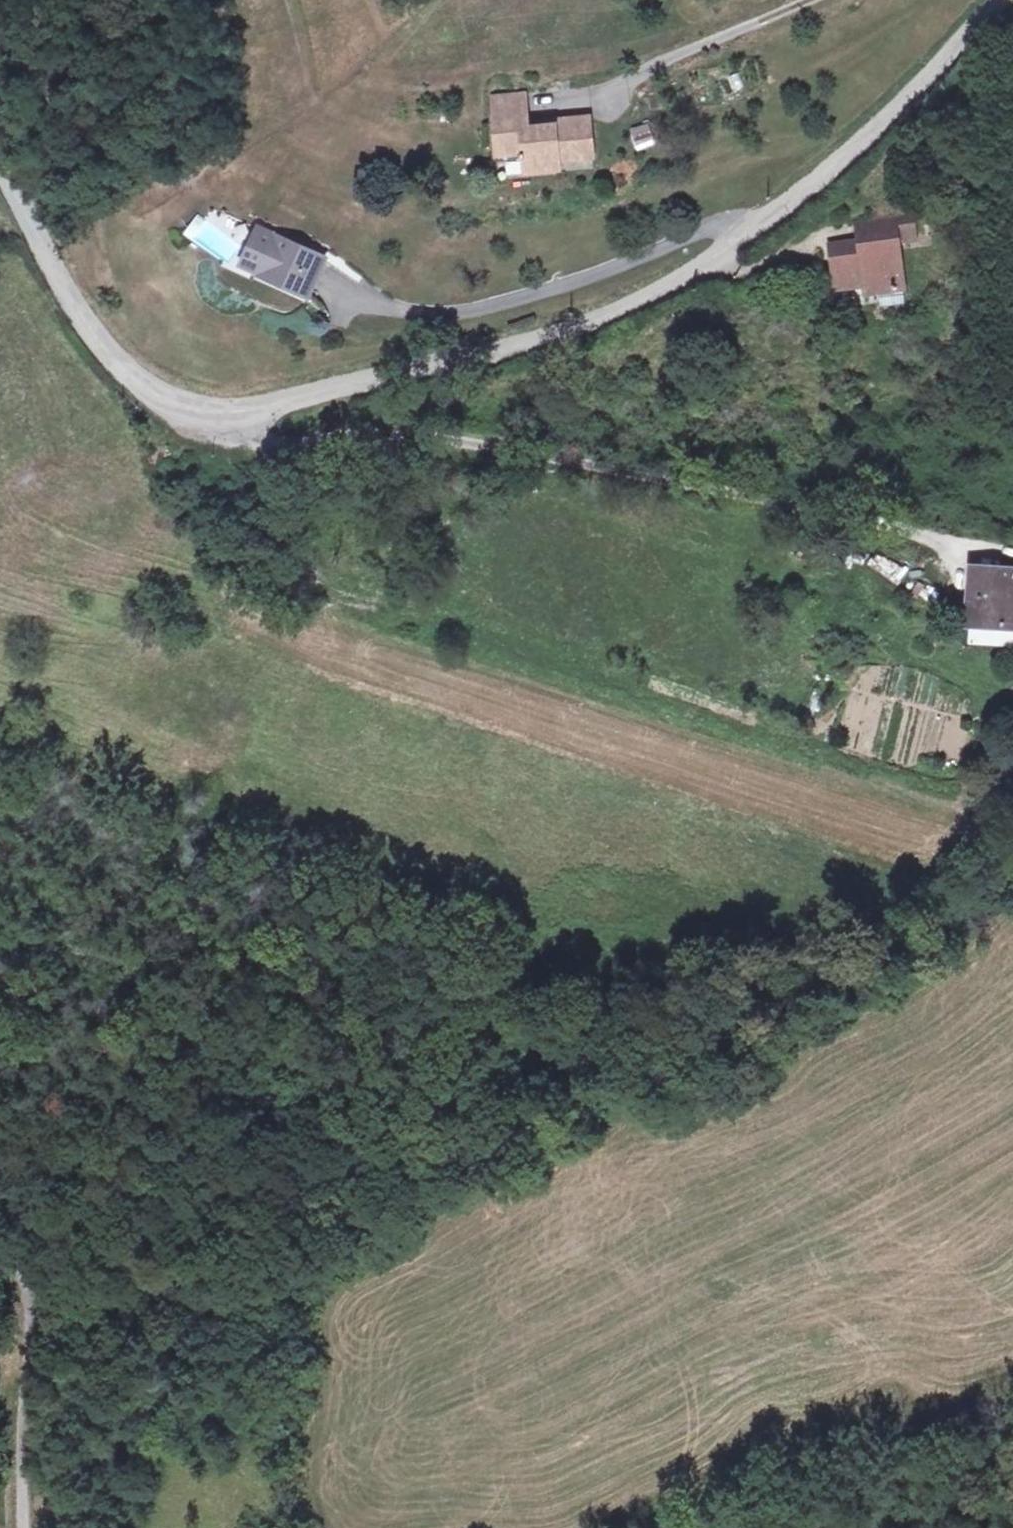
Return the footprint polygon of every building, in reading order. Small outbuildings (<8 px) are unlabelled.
[(496,102),(498,124),(531,118),(529,99),(496,102)] [(532,133),(531,118),(498,124),(502,150),(529,148),(531,163),(532,178),(565,171),(564,163),(598,158),(594,120),(557,124),(557,130),(532,133)] [(646,124),(627,131),(636,152),(655,145),(646,124)] [(504,167),(531,163),(529,148),(502,150),(504,167)] [(874,281),(877,293),(904,288),(897,240),(911,237),(909,220),(873,225),(875,242),(859,244),(831,249),(837,288),(867,282),(874,281)] [(857,228),(859,244),(875,242),(873,225),(857,228)] [(268,259),(261,276),(312,297),(328,260),(260,232),(251,252),(268,259)] [(251,252),(244,269),(261,276),(268,259),(251,252)] [(869,295),(877,293),(874,281),(867,282),(869,295)] [(962,615),(999,619),(998,630),(1012,632),(1012,575),(967,570),(962,615)] [(961,624),(998,630),(999,619),(962,615),(961,624)] [(886,753),(899,703),(879,698),(866,748),(886,753)]
